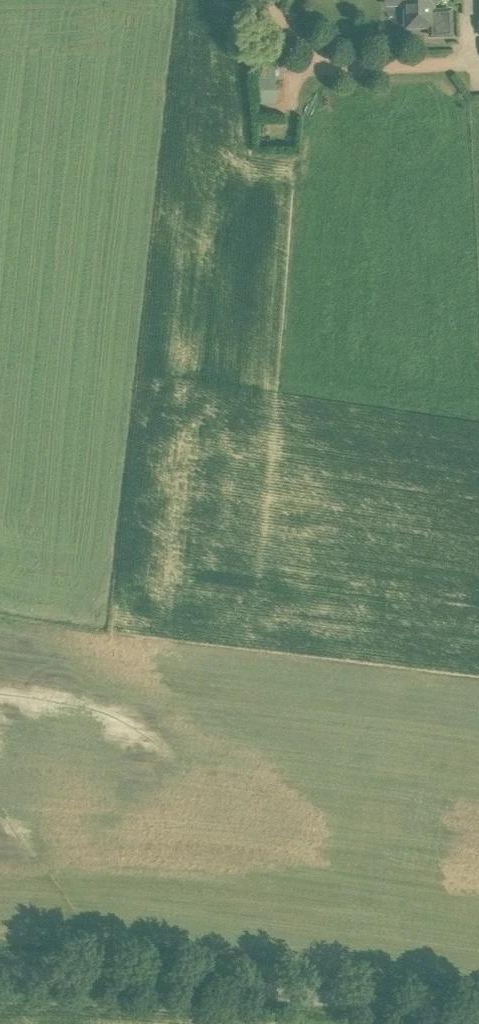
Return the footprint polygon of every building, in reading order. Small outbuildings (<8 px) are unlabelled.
[(386,3),(404,3),(405,29),(435,27),(434,2),(436,2),(436,0),(386,0),(386,3)]
